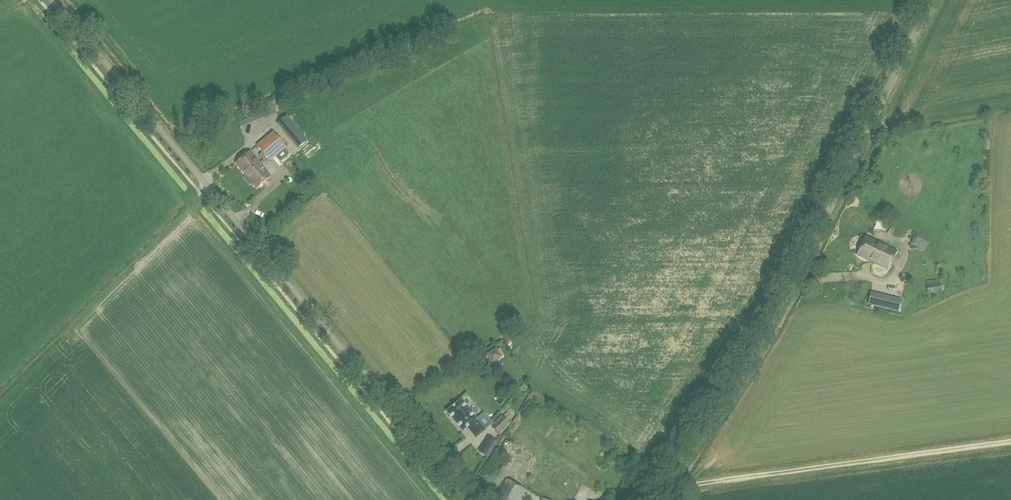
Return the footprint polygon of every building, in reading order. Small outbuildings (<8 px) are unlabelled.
[(240,126),(287,108),(286,104),(284,98),(236,116),(240,126)] [(308,139),(294,123),(284,131),(298,148),(308,139)] [(258,146),(271,161),(287,147),(274,131),(258,146)] [(236,163),(246,175),(260,163),(250,151),(236,163)] [(257,188),(271,176),(260,163),(246,175),(245,176),(245,177),(251,184),(252,184),(253,183),(257,188)] [(857,255),(888,269),(897,251),(867,236),(857,255)] [(930,241),(926,239),(924,241),(915,236),(911,243),(926,250),(930,241)] [(935,279),(927,281),(928,293),(942,292),(941,282),(935,283),(935,279)] [(504,355),(500,348),(484,357),(488,364),(504,355)] [(477,419),(461,400),(446,411),(462,431),(467,427),(476,438),(485,430),(476,419),(477,419)] [(492,427),(499,434),(510,423),(503,416),(492,427)] [(495,458),(502,447),(497,444),(490,455),(495,458)] [(526,489),(507,479),(495,499),(520,499),(526,489)]
